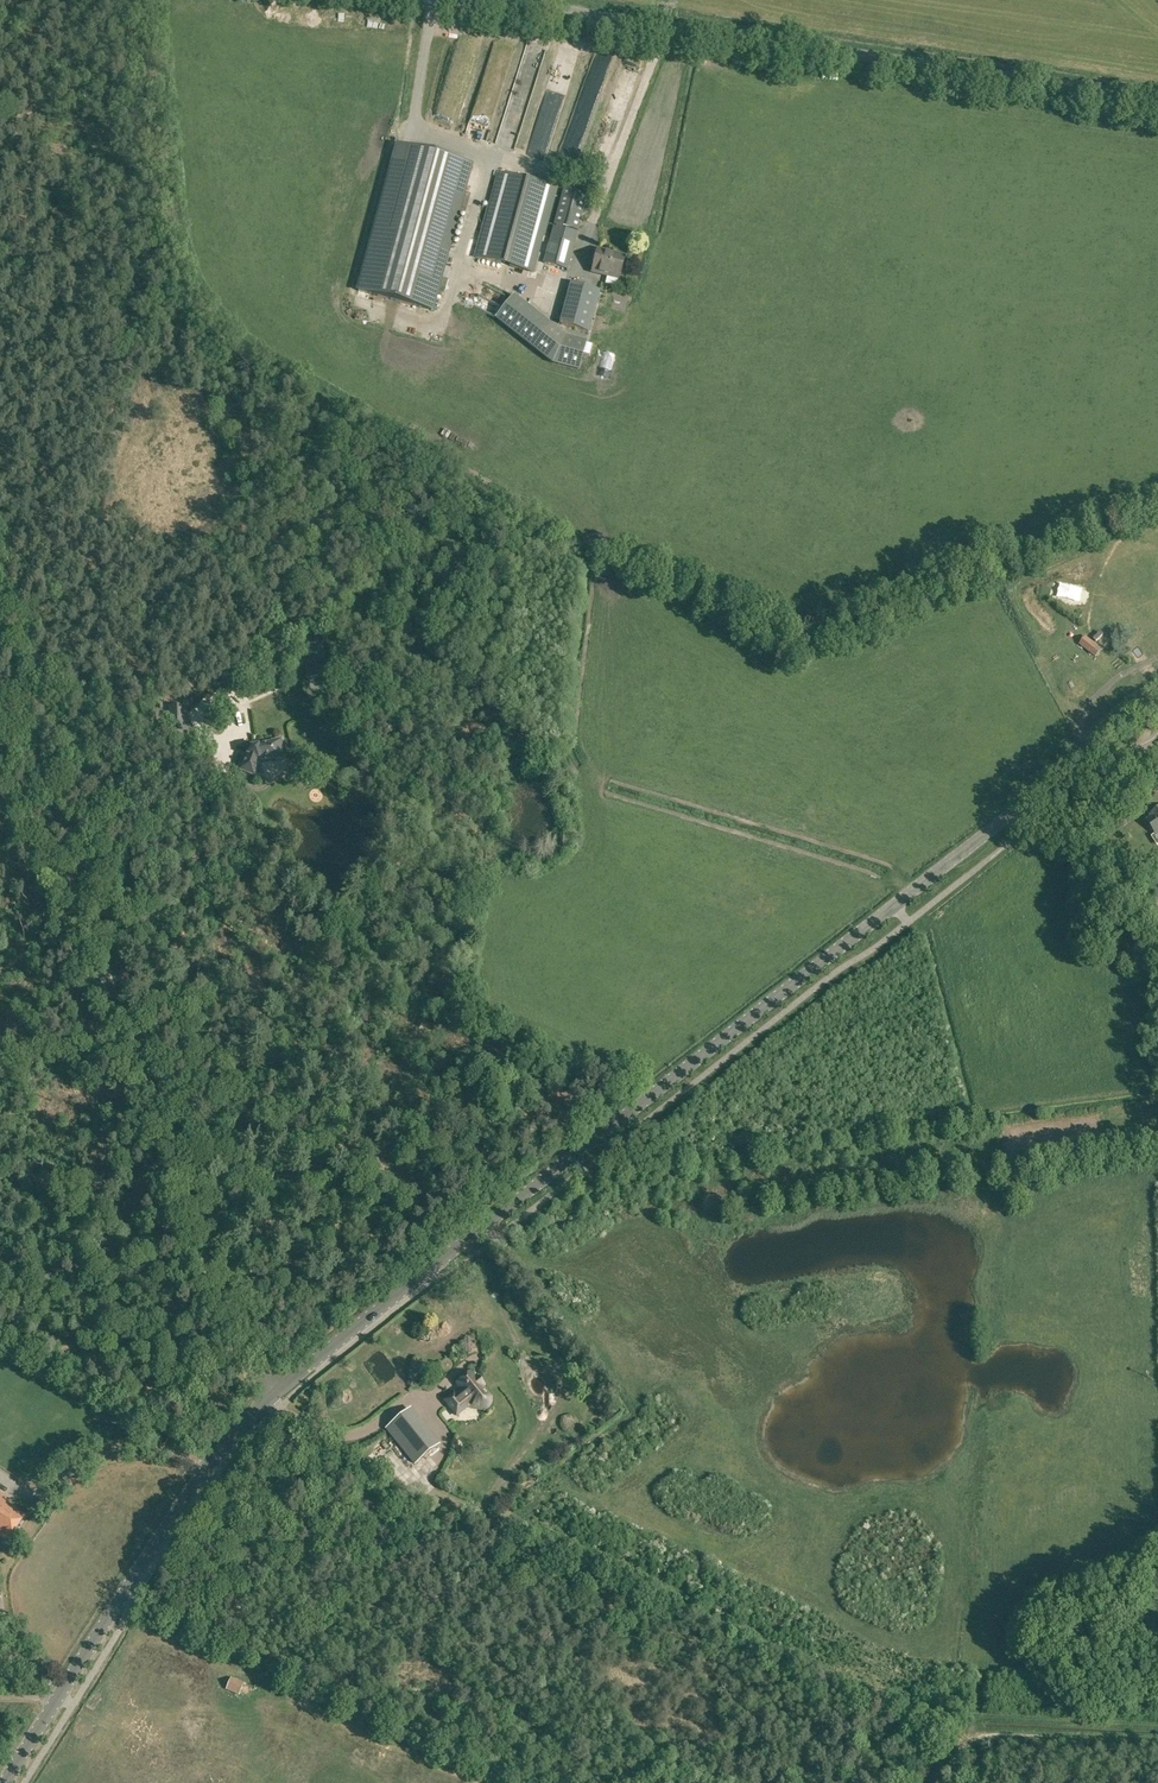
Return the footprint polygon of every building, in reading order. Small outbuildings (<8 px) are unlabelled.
[(603,124),(600,136),(616,141),(619,129),(603,124)] [(502,126),(496,144),(504,146),(503,149),(514,152),(521,132),(502,126)] [(358,291),(432,311),(471,165),(398,145),(358,291)] [(516,153),(506,152),(505,165),(515,166),(516,153)] [(476,256),(534,272),(557,187),(499,172),(476,256)] [(578,230),(588,196),(563,189),(554,224),(578,230)] [(554,227),(544,263),(568,270),(578,233),(554,227)] [(596,248),(595,251),(594,254),(590,253),(587,262),(590,263),(588,269),(613,276),(620,255),(596,248)] [(601,290),(595,289),(571,282),(560,325),(589,332),(601,290)] [(495,318),(532,348),(552,364),(575,376),(585,346),(567,336),(514,294),(495,318)] [(1086,637),(1081,643),(1097,656),(1102,649),(1086,637)] [(246,753),(242,765),(241,768),(240,771),(245,773),(254,776),(257,769),(258,767),(255,766),(256,762),(257,759),(260,760),(274,758),(274,759),(284,757),(281,741),(257,745),(249,746),(246,753)] [(1156,834),(1157,832),(1157,811),(1151,815),(1152,817),(1147,820),(1149,823),(1149,825),(1152,830),(1153,830),(1156,834)] [(1130,962),(1141,959),(1139,949),(1127,952),(1130,962)] [(477,1407),(479,1408),(481,1409),(484,1409),(486,1408),(488,1406),(489,1404),(490,1402),(490,1400),(491,1398),(482,1387),(484,1386),(478,1378),(476,1379),(470,1372),(457,1384),(462,1390),(456,1396),(454,1393),(445,1401),(456,1416),(466,1408),(462,1404),(466,1399),(477,1407)] [(388,1430),(415,1464),(437,1445),(410,1412),(388,1430)] [(25,1516),(16,1511),(17,1509),(0,1498),(0,1537),(8,1542),(25,1516)] [(239,1695),(244,1683),(231,1677),(226,1690),(239,1695)]
